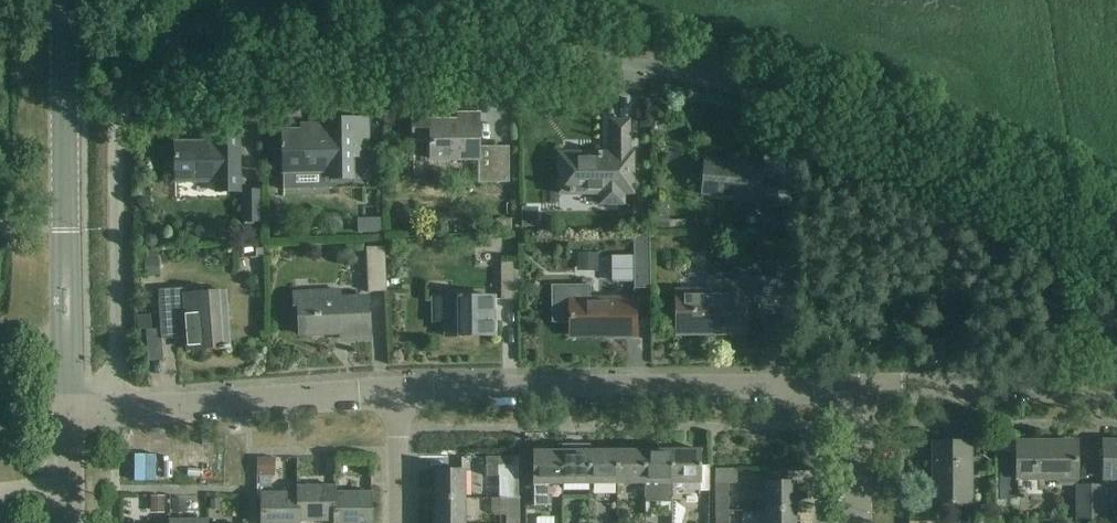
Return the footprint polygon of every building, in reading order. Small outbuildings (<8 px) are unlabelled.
[(479,160),(479,184),(509,183),(509,148),(479,148),(479,115),(458,116),(458,122),(413,122),(413,142),(431,142),(431,160),(479,160)] [(282,133),(282,155),(282,172),(332,172),(332,180),(354,179),(354,156),(367,156),(367,119),(330,120),(330,126),(314,127),(314,132),(282,133)] [(559,155),(559,177),(559,196),(599,196),(599,205),(623,205),(623,195),(632,195),(631,154),(629,154),(628,122),(612,122),(612,155),(559,155)] [(175,182),(198,181),(218,181),(218,194),(239,194),(238,135),(216,136),(216,143),(175,144),(175,182)] [(702,195),(758,199),(758,204),(775,206),(778,178),(761,176),(762,166),(705,161),(702,195)] [(244,193),(244,223),(261,223),(260,192),(244,193)] [(634,255),(612,256),(613,282),(635,282),(635,289),(650,289),(650,237),(634,237),(634,255)] [(366,248),(369,293),(387,293),(385,248),(366,248)] [(780,286),(793,286),(793,261),(777,261),(777,271),(780,271),(780,286)] [(502,264),(502,301),(518,300),(518,264),(502,264)] [(677,290),(677,335),(745,335),(745,303),(758,303),(758,316),(774,316),(774,278),(758,278),(758,279),(745,279),(745,276),(738,276),(738,274),(716,274),(716,275),(707,275),(707,290),(677,290)] [(219,351),(231,350),(231,347),(229,347),(225,293),(200,295),(199,288),(159,291),(159,302),(161,340),(187,338),(188,351),(219,349),(219,351)] [(592,288),(553,288),(553,326),(570,326),(570,337),(635,336),(635,299),(592,300),(592,288)] [(293,294),(293,297),(294,319),(298,319),(299,335),(352,333),(352,341),(370,340),(369,299),(341,300),(340,292),(293,294)] [(433,299),(433,301),(434,323),(445,323),(446,337),(494,337),(494,298),(462,298),(462,296),(457,296),(457,298),(450,298),(450,299),(433,299)] [(1076,443),(1017,443),(1017,479),(1057,479),(1057,483),(1060,486),(1072,486),(1074,484),(1077,484),(1076,443)] [(1103,443),(1104,479),(1116,479),(1116,443),(1103,443)] [(934,444),(934,503),(970,503),(969,444),(934,444)] [(270,470),(290,471),(291,450),(271,449),(270,470)] [(700,450),(670,451),(671,498),(673,498),(673,492),(710,491),(709,467),(700,467),(700,450)] [(588,484),(588,451),(561,452),(561,485),(588,484)] [(615,484),(615,451),(588,451),(588,484),(615,484)] [(643,484),(644,451),(615,451),(615,484),(643,484)] [(671,498),(670,451),(644,451),(643,484),(645,484),(645,498),(671,498)] [(561,485),(561,452),(535,452),(535,507),(550,507),(550,485),(561,485)] [(519,500),(518,460),(490,460),(490,473),(506,473),(506,500),(519,500)] [(520,465),(521,496),(534,495),(533,464),(520,465)] [(735,483),(735,470),(715,470),(716,514),(727,514),(726,483),(735,483)] [(435,471),(436,500),(464,500),(464,471),(435,471)] [(766,483),(766,505),(766,513),(795,513),(795,483),(766,483)] [(1091,517),(1091,486),(1077,486),(1077,517),(1091,517)] [(1104,486),(1091,486),(1091,517),(1104,517),(1104,486)] [(298,487),(298,494),(299,494),(299,522),(334,522),(334,494),(335,493),(335,487),(298,487)] [(154,503),(153,489),(135,490),(136,504),(154,503)] [(335,493),(334,494),(334,522),(372,522),(372,493),(335,493)] [(298,494),(261,494),(261,522),(299,522),(299,494),(298,494)] [(464,500),(436,500),(436,522),(464,522),(464,500)] [(519,500),(506,500),(506,522),(519,522),(519,500)] [(795,513),(766,513),(766,522),(795,522),(795,513)] [(716,514),(716,522),(727,522),(727,514),(716,514)]
